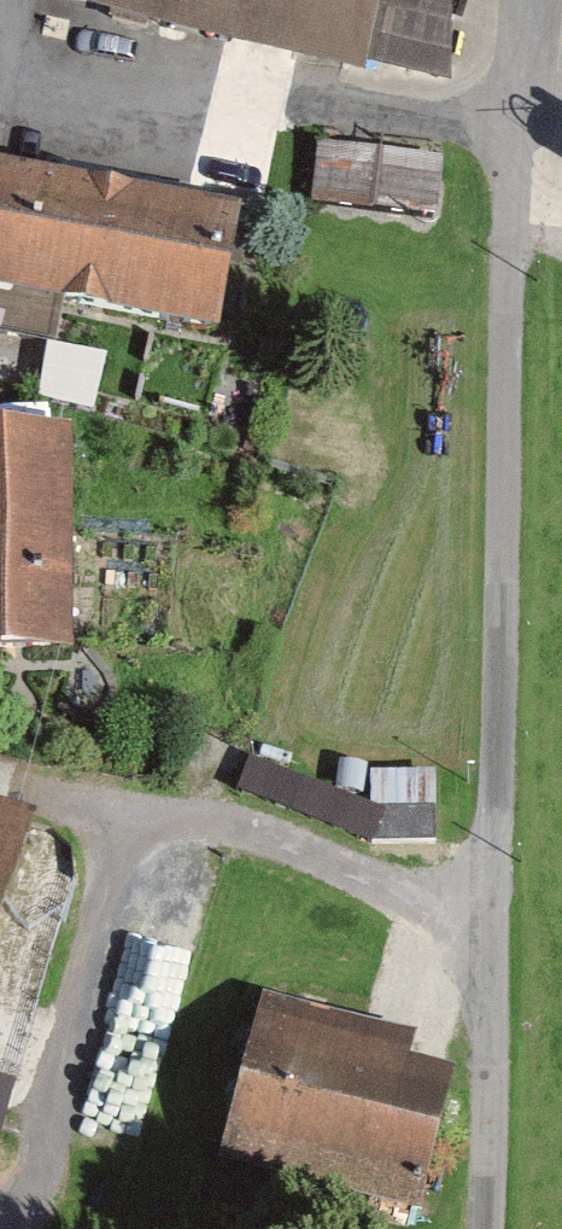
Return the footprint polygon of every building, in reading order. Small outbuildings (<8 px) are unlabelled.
[(425,0),(104,0),(413,63),(425,0)] [(443,162),(330,147),(322,203),(435,218),(443,162)] [(0,172),(0,289),(211,334),(235,222),(0,172)] [(265,383),(209,367),(191,429),(247,446),(265,383)] [(0,434),(0,651),(72,648),(62,431),(0,434)] [(0,822),(0,924),(27,830),(0,822)] [(452,1045),(255,1001),(216,1175),(414,1219),(452,1045)]
